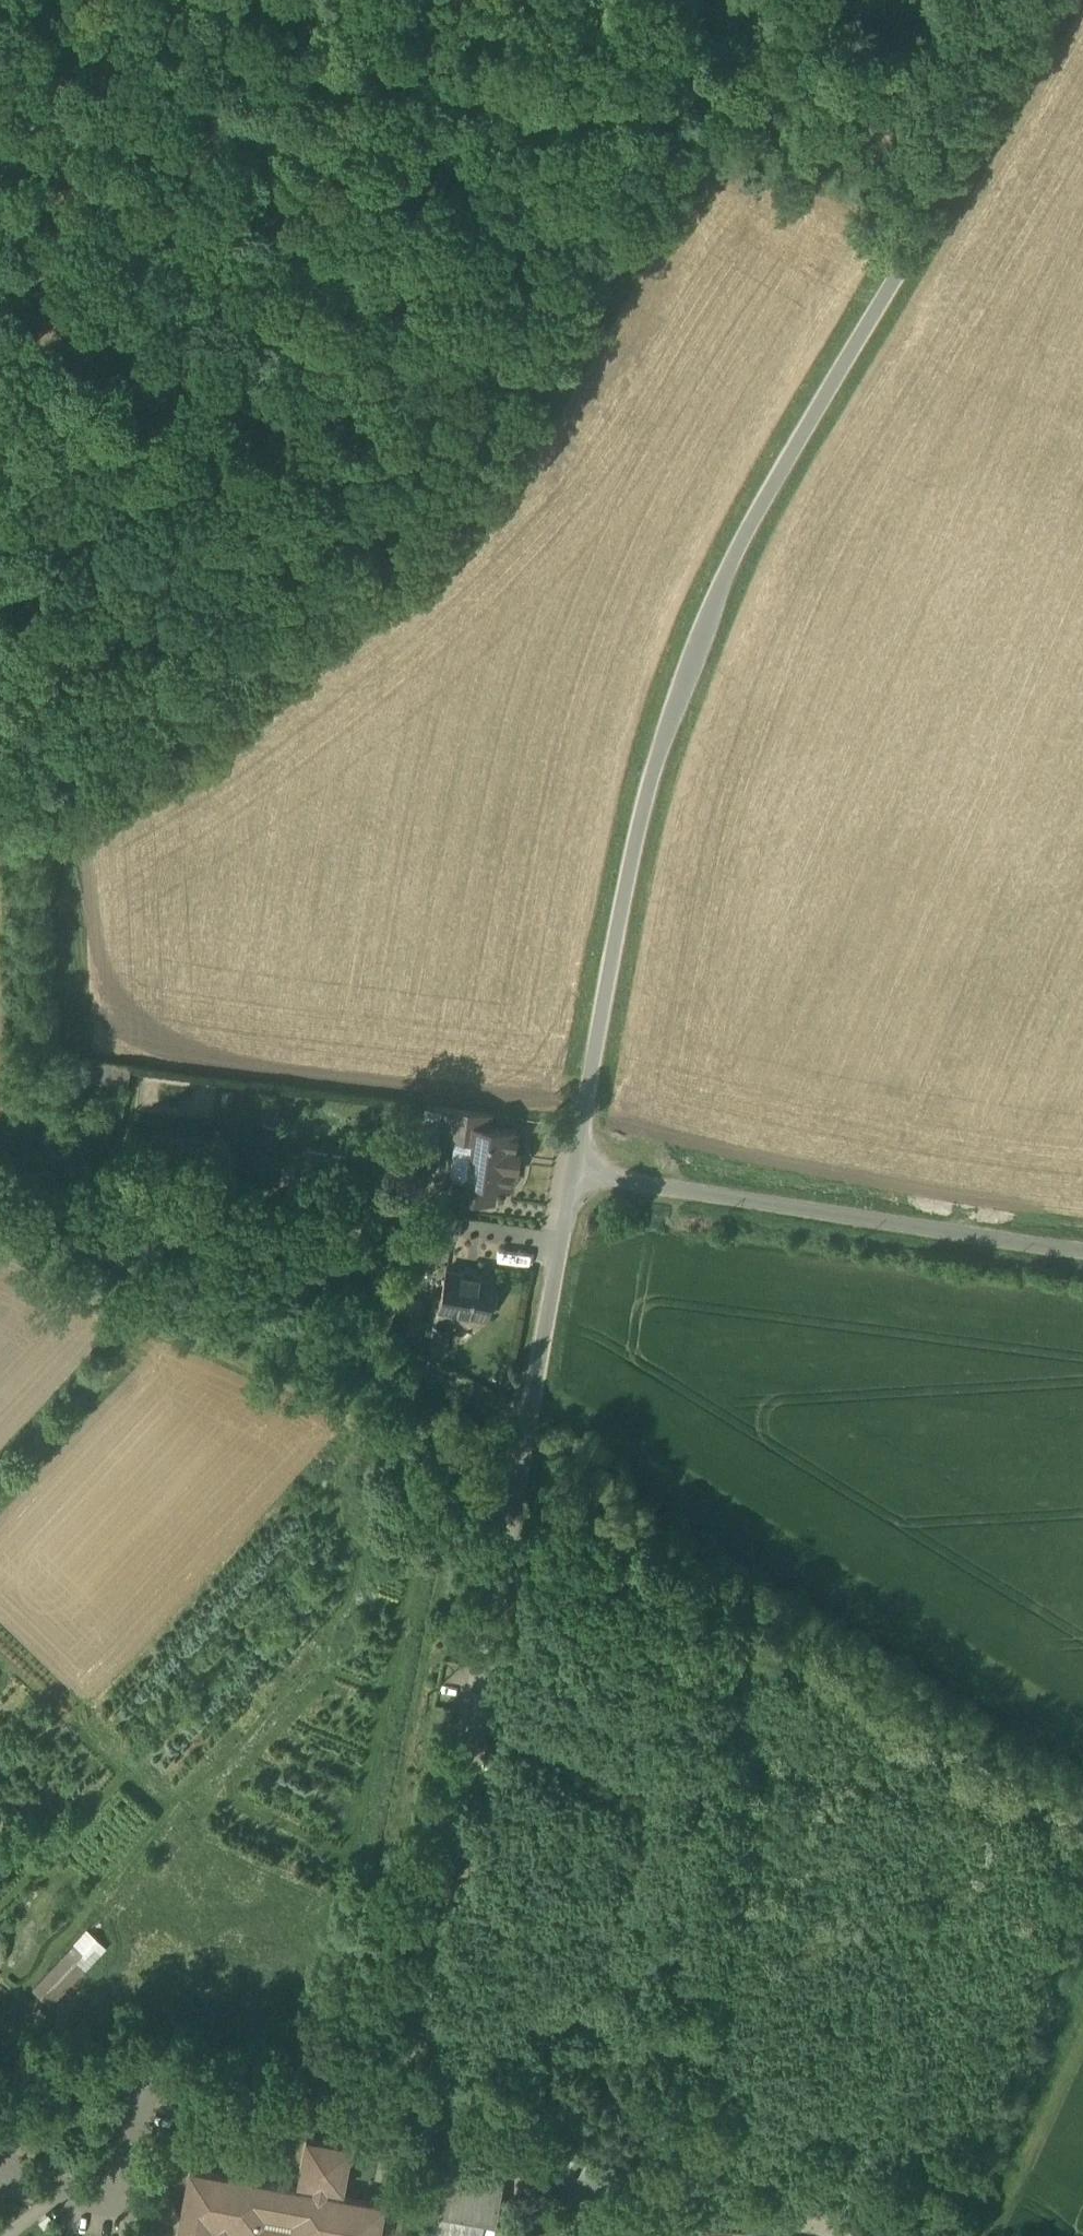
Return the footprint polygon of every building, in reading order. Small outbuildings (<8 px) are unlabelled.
[(488,1112),(449,1107),(448,1110),(447,1110),(447,1113),(448,1113),(446,1132),(445,1132),(445,1133),(468,1136),(466,1151),(466,1152),(463,1174),(461,1174),(461,1173),(460,1173),(457,1194),(491,1199),(494,1181),(509,1183),(511,1166),(516,1166),(518,1149),(514,1149),(516,1131),(486,1127),(488,1112)] [(355,1157),(308,1150),(304,1182),(351,1188),(355,1157)] [(496,1277),(447,1268),(439,1307),(488,1316),(496,1277)] [(352,2145),(307,2137),(299,2181),(316,2184),(315,2190),(325,2192),(326,2186),(343,2189),(352,2145)] [(433,2165),(425,2209),(437,2211),(432,2235),(482,2235),(485,2220),(497,2222),(505,2178),(433,2165)] [(190,2168),(178,2235),(229,2235),(209,2233),(211,2223),(241,2228),(242,2221),(263,2225),(241,2228),(284,2235),(379,2235),(385,2203),(325,2192),(315,2190),(190,2168)]
